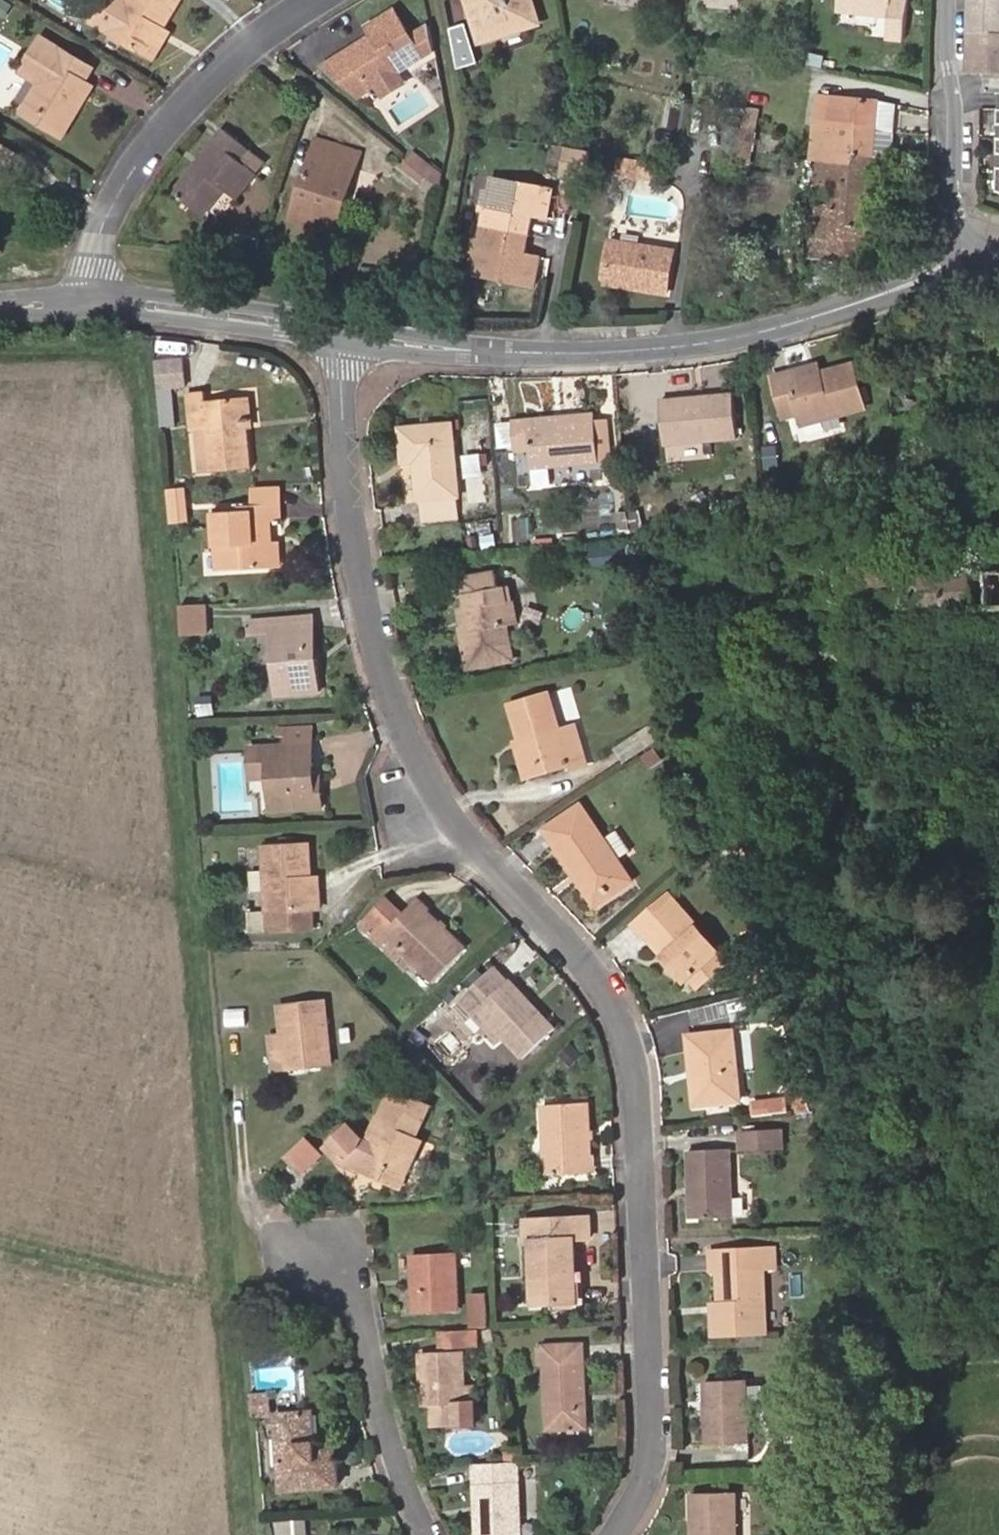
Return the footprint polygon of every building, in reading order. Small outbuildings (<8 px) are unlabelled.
[(14,6),(4,0),(2,0),(0,3),(0,14),(7,18),(14,6)] [(109,32),(127,0),(105,0),(93,22),(109,32)] [(165,26),(179,0),(127,0),(109,32),(149,54),(165,26)] [(532,0),(470,0),(484,44),(541,25),(532,0)] [(839,11),(891,17),(888,39),(903,41),(908,1),(900,0),(841,0),(839,11)] [(972,32),(998,33),(998,0),(972,0),(972,32)] [(436,56),(431,28),(413,38),(397,14),(371,32),(375,39),(379,45),(354,61),(349,55),(326,69),(363,101),(374,94),(436,56)] [(172,30),(165,26),(149,54),(156,58),(172,30)] [(471,28),(451,32),(459,72),(478,69),(471,28)] [(972,32),(971,73),(998,75),(998,33),(972,32)] [(349,55),(354,61),(379,45),(375,39),(349,55)] [(67,140),(86,108),(77,102),(88,83),(96,70),(64,52),(44,41),(24,76),(43,88),(27,116),(67,140)] [(77,102),(86,108),(97,88),(88,83),(77,102)] [(817,98),(815,123),(877,130),(878,103),(817,98)] [(682,129),(690,104),(680,101),(672,126),(682,129)] [(896,106),(878,103),(877,130),(894,132),(896,106)] [(752,165),(762,124),(747,121),(737,162),(752,165)] [(815,123),(812,158),(818,159),(875,162),(877,130),(815,123)] [(174,194),(203,218),(224,192),(236,201),(256,176),(240,162),(249,150),(226,131),(174,194)] [(289,222),(334,237),(361,154),(317,140),(289,222)] [(586,179),(592,153),(569,150),(564,175),(586,179)] [(415,156),(409,164),(429,180),(435,173),(415,156)] [(875,162),(818,159),(816,189),(833,190),(873,193),(875,162)] [(444,181),(435,173),(429,180),(442,191),(444,181)] [(489,182),(483,226),(475,276),(538,286),(542,255),(528,252),(531,234),(534,216),(548,218),(552,192),(489,182)] [(867,262),(873,193),(833,190),(832,207),(811,207),(807,258),(813,258),(867,262)] [(714,198),(713,211),(726,211),(727,199),(714,198)] [(613,242),(606,280),(637,285),(636,289),(667,294),(674,252),(613,242)] [(183,352),(156,355),(158,382),(185,379),(183,352)] [(813,382),(811,373),(784,379),(786,388),(813,382)] [(858,417),(848,374),(813,382),(786,388),(784,379),(768,382),(778,424),(794,422),(796,431),(858,417)] [(249,428),(246,398),(209,401),(207,391),(191,392),(194,432),(212,430),(216,472),(253,469),(249,428)] [(892,393),(893,419),(924,416),(922,391),(892,393)] [(660,399),(664,443),(738,438),(734,395),(660,399)] [(256,397),(246,398),(249,428),(260,428),(256,397)] [(596,412),(529,417),(529,423),(596,418),(596,412)] [(529,423),(529,417),(513,418),(516,450),(533,449),(535,466),(601,460),(596,418),(529,423)] [(400,429),(404,462),(416,461),(420,500),(423,500),(425,522),(459,520),(457,497),(459,497),(453,424),(400,429)] [(471,495),(494,492),(487,451),(465,455),(471,495)] [(187,490),(168,491),(172,523),(190,522),(187,490)] [(275,570),(273,550),(272,526),(284,525),(283,509),(215,513),(220,574),(275,570)] [(621,513),(622,528),(642,526),(641,511),(621,513)] [(482,549),(498,549),(498,526),(482,526),(482,549)] [(282,550),(273,550),(275,570),(283,570),(282,550)] [(841,561),(844,604),(816,607),(818,627),(846,625),(846,617),(998,607),(998,552),(841,561)] [(463,626),(469,666),(513,658),(509,625),(520,624),(516,602),(509,602),(507,587),(502,587),(499,574),(462,580),(469,625),(463,626)] [(182,609),(180,609),(183,639),(208,637),(205,607),(182,609)] [(313,659),(309,629),(309,617),(249,622),(250,634),(273,632),(279,698),(324,695),(320,658),(313,659)] [(318,628),(309,629),(313,659),(320,658),(318,628)] [(200,715),(217,713),(215,694),(198,696),(200,715)] [(569,759),(572,766),(573,770),(590,766),(579,726),(562,730),(552,694),(511,706),(522,742),(530,769),(569,759)] [(315,795),(315,782),(314,751),(314,734),(279,734),(279,742),(287,742),(287,752),(265,753),(266,771),(272,771),(272,784),(274,813),(323,810),(322,795),(315,795)] [(523,779),(572,766),(569,759),(530,769),(522,742),(512,744),(523,779)] [(266,771),(265,753),(252,754),(253,784),(272,784),(272,771),(266,771)] [(543,830),(575,878),(582,873),(599,900),(630,880),(582,806),(543,830)] [(315,912),(313,883),(310,849),(264,852),(269,916),(315,912)] [(582,873),(575,878),(596,910),(634,886),(630,880),(599,900),(582,873)] [(322,882),(313,883),(315,912),(324,912),(322,882)] [(382,929),(401,909),(385,892),(357,922),(374,938),(382,929)] [(686,984),(689,981),(714,959),(718,955),(666,895),(633,925),(686,984)] [(382,929),(411,957),(433,977),(464,944),(413,897),(401,909),(382,929)] [(315,912),(269,916),(252,918),(253,937),(317,932),(315,912)] [(404,965),(411,957),(382,929),(374,938),(404,965)] [(714,959),(689,981),(694,987),(718,965),(714,959)] [(453,999),(465,1013),(473,1006),(494,1031),(518,1059),(552,1030),(507,978),(503,981),(492,969),(453,999)] [(331,1067),(325,1005),(281,1009),(284,1034),(288,1072),(331,1067)] [(473,1006),(465,1013),(487,1037),(494,1031),(473,1006)] [(248,1009),(225,1011),(227,1027),(249,1025),(248,1009)] [(735,1100),(729,1031),(686,1035),(694,1104),(735,1100)] [(274,1073),(288,1072),(284,1034),(270,1035),(274,1073)] [(567,1043),(557,1054),(568,1064),(578,1053),(567,1043)] [(399,1082),(383,1111),(388,1113),(374,1138),(370,1135),(364,1132),(352,1120),(326,1145),(336,1156),(354,1166),(387,1183),(397,1162),(407,1168),(424,1134),(419,1131),(435,1101),(399,1082)] [(790,1087),(799,1116),(810,1115),(801,1084),(790,1087)] [(755,1097),(754,1114),(787,1115),(787,1098),(755,1097)] [(542,1171),(586,1169),(583,1100),(538,1102),(542,1171)] [(388,1113),(383,1111),(370,1135),(374,1138),(388,1113)] [(741,1152),(782,1149),(781,1128),(740,1131),(741,1152)] [(323,1157),(309,1139),(288,1159),(302,1175),(323,1157)] [(693,1185),(695,1219),(728,1217),(726,1151),(685,1153),(687,1186),(693,1185)] [(396,1189),(407,1168),(397,1162),(387,1183),(396,1189)] [(530,1242),(533,1300),(571,1300),(568,1240),(580,1239),(580,1217),(520,1219),(521,1242),(530,1242)] [(717,1304),(718,1336),(761,1335),(760,1271),(776,1271),(775,1250),(709,1252),(710,1271),(716,1272),(717,1304)] [(414,1312),(456,1310),(453,1252),(410,1254),(414,1312)] [(474,1329),(493,1328),(490,1293),(471,1295),(473,1329),(474,1329)] [(709,1336),(718,1336),(717,1304),(707,1304),(709,1336)] [(473,1329),(442,1330),(443,1345),(475,1344),(474,1329),(473,1329)] [(575,1391),(584,1391),(583,1345),(544,1345),(546,1427),(575,1427),(575,1391)] [(426,1381),(419,1382),(420,1404),(431,1404),(432,1426),(475,1424),(474,1401),(462,1402),(460,1347),(417,1350),(418,1368),(425,1368),(426,1381)] [(742,1381),(702,1383),(705,1445),(745,1444),(742,1381)] [(584,1427),(584,1391),(575,1391),(575,1427),(584,1427)] [(253,1397),(255,1421),(273,1420),(272,1395),(253,1397)] [(278,1418),(284,1494),(340,1490),(337,1457),(319,1458),(318,1441),(316,1419),(315,1416),(278,1418)] [(324,1440),(322,1418),(316,1419),(318,1441),(324,1440)] [(512,1462),(470,1464),(473,1534),(516,1534),(512,1462)] [(729,1494),(688,1497),(689,1534),(731,1534),(729,1494)] [(276,1534),(306,1534),(305,1519),(276,1520),(276,1534)]
